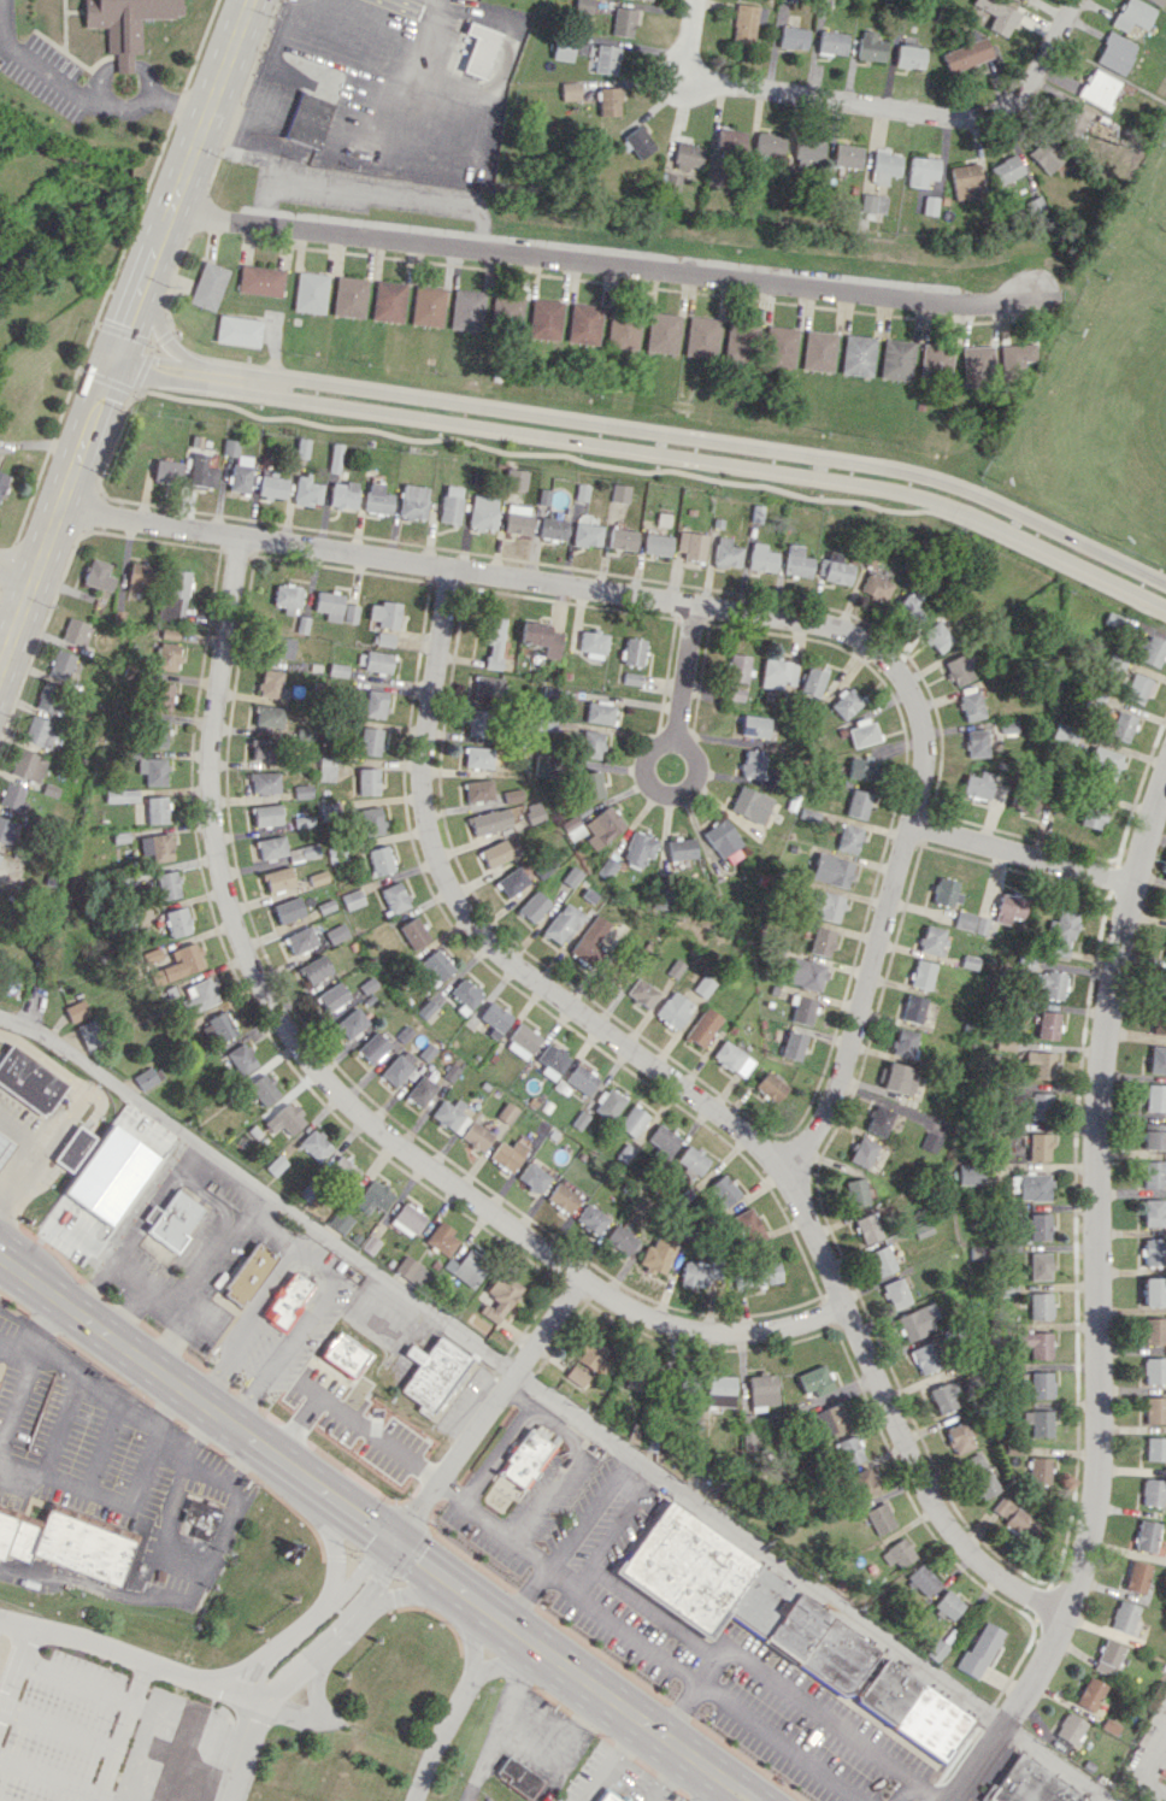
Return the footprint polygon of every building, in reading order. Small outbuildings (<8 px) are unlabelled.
[(83,27),(105,27),(105,53),(115,53),(115,72),(131,72),(131,53),(140,53),(140,17),(179,17),(179,0),(83,0),(83,27)] [(576,10),(591,12),(593,0),(577,0),(576,10)] [(992,16),(987,29),(1008,37),(1019,10),(993,0),(973,0),(970,7),(992,16)] [(1125,32),(1130,22),(1144,29),(1154,9),(1135,0),(1123,0),(1111,25),(1125,32)] [(733,41),(754,42),(755,24),(764,25),(765,6),(735,4),(733,41)] [(632,37),(636,9),(615,6),(611,34),(632,37)] [(470,20),(502,33),(485,78),(464,70),(476,36),(466,33),(470,20)] [(808,28),(780,26),(778,47),(806,49),(808,28)] [(847,33),(820,30),(818,53),(845,55),(847,33)] [(886,41),(875,40),(876,32),(860,30),(857,59),(883,62),(886,41)] [(1136,44),(1108,31),(1093,62),(1122,75),(1136,44)] [(992,56),(984,36),(941,53),(948,73),(992,56)] [(589,40),(576,38),(574,53),(588,54),(589,40)] [(573,43),(554,41),(553,59),(572,60),(573,43)] [(921,69),(925,46),(899,42),(896,65),(921,69)] [(595,72),(616,74),(618,46),(597,44),(595,72)] [(1106,109),(1118,80),(1089,68),(1077,97),(1106,109)] [(561,83),(562,101),(580,100),(579,82),(561,83)] [(599,115),(620,114),(619,87),(599,87),(599,115)] [(299,90),(282,135),(316,148),(332,104),(299,90)] [(1087,110),(1066,104),(1058,130),(1079,136),(1087,110)] [(656,148),(640,125),(623,136),(638,159),(656,148)] [(714,148),(742,153),(746,132),(718,127),(714,148)] [(1025,152),(1046,174),(1066,156),(1045,133),(1025,152)] [(754,154),(783,156),(784,136),(756,134),(754,154)] [(704,147),(677,142),(673,163),(700,167),(704,147)] [(860,168),(862,146),(835,144),(833,166),(860,168)] [(886,184),(887,175),(899,176),(901,154),(874,152),(871,183),(886,184)] [(989,166),(998,186),(1023,174),(1014,154),(989,166)] [(926,178),(936,180),(938,159),(910,156),(907,186),(925,187),(926,178)] [(950,166),(953,200),(980,198),(976,164),(950,166)] [(681,176),(662,172),(658,193),(677,197),(681,176)] [(860,211),(884,214),(886,195),(862,193),(860,211)] [(938,198),(925,195),(923,213),(935,214),(938,198)] [(205,260),(189,301),(213,311),(230,270),(205,260)] [(241,264),(237,290),(281,296),(284,270),(241,264)] [(298,271),(294,310),(324,313),(329,275),(298,271)] [(336,276),(332,313),(363,317),(367,279),(336,276)] [(376,279),(371,318),(402,322),(407,283),(376,279)] [(416,284),(411,323),(441,326),(446,288),(416,284)] [(454,289),(449,328),(481,331),(484,293),(454,289)] [(532,299),(528,336),(558,340),(563,302),(532,299)] [(571,302),(567,341),(597,343),(601,306),(571,302)] [(650,311),(646,349),(676,353),(681,314),(650,311)] [(219,314),(216,340),(259,346),(263,320),(219,314)] [(689,316),(684,354),(716,358),(720,319),(689,316)] [(607,347),(636,348),(637,318),(608,317),(607,347)] [(744,324),(727,323),(725,358),(743,359),(744,324)] [(796,328),(766,326),(764,366),(794,367),(796,328)] [(806,330),(802,367),(832,371),(837,334),(806,330)] [(846,335),(841,372),(872,375),(876,337),(846,335)] [(884,339),(881,376),(911,379),(915,342),(884,339)] [(1036,360),(1036,343),(1001,345),(1002,372),(1024,371),(1024,360),(1036,360)] [(919,376),(935,378),(936,370),(949,373),(954,349),(924,344),(919,376)] [(962,347),(963,385),(993,385),(992,346),(962,347)] [(309,438),(294,436),(291,456),(307,458),(309,438)] [(221,455),(236,456),(238,440),(223,439),(221,455)] [(328,472),(339,473),(342,444),(331,443),(328,472)] [(189,485),(215,486),(216,467),(207,467),(207,454),(190,453),(189,485)] [(229,491),(249,492),(251,456),(232,454),(229,491)] [(180,461),(154,460),(153,482),(179,484),(180,461)] [(8,476),(0,472),(0,496),(8,476)] [(309,482),(309,475),(295,473),(293,503),(319,506),(321,484),(309,482)] [(285,499),(286,477),(259,476),(258,497),(285,499)] [(354,509),(357,483),(330,481),(328,507),(354,509)] [(363,511),(390,514),(391,494),(382,493),(383,483),(366,481),(363,511)] [(397,516),(423,520),(429,487),(402,483),(397,516)] [(627,503),(630,486),(612,483),(609,500),(627,503)] [(462,486),(443,485),(439,522),(458,524),(462,486)] [(497,497),(471,495),(468,528),(494,531),(497,497)] [(529,534),(531,506),(505,504),(503,532),(529,534)] [(538,537),(564,540),(566,520),(540,517),(538,537)] [(599,547),(602,526),(575,522),(572,543),(599,547)] [(634,551),(637,532),(610,527),(607,546),(634,551)] [(676,556),(704,559),(706,534),(678,531),(676,556)] [(669,557),(672,537),(646,532),(642,552),(669,557)] [(730,537),(716,536),(712,564),(739,567),(741,547),(729,546),(730,537)] [(765,551),(766,543),(752,541),(748,569),(774,572),(777,552),(765,551)] [(802,545),(787,543),(784,574),(810,577),(812,557),(801,556),(802,545)] [(853,565),(840,562),(842,554),(824,550),(818,577),(849,584),(853,565)] [(110,592),(115,577),(107,574),(110,564),(91,557),(82,582),(110,592)] [(149,564),(128,564),(127,592),(148,593),(149,564)] [(189,571),(166,569),(161,620),(184,622),(189,571)] [(860,592),(883,602),(892,583),(868,572),(860,592)] [(299,614),(300,585),(274,585),(273,605),(283,605),(283,613),(299,614)] [(910,617),(923,596),(909,587),(895,609),(910,617)] [(339,622),(343,594),(316,591),(314,611),(326,612),(325,620),(339,622)] [(397,629),(400,604),(370,601),(368,619),(377,620),(377,627),(397,629)] [(359,605),(345,602),(341,621),(355,624),(359,605)] [(61,640),(84,645),(90,623),(67,617),(61,640)] [(500,669),(505,619),(486,617),(483,644),(488,645),(486,668),(500,669)] [(921,632),(937,654),(953,642),(937,620),(921,632)] [(545,648),(544,656),(559,659),(564,633),(550,630),(551,626),(522,621),(518,643),(545,648)] [(161,638),(176,640),(177,630),(162,628),(161,638)] [(579,654),(604,657),(607,634),(581,631),(579,654)] [(374,644),(393,647),(394,634),(376,632),(374,644)] [(295,639),(271,635),(267,654),(291,658),(295,639)] [(1146,635),(1137,661),(1158,667),(1165,642),(1146,635)] [(642,666),(646,640),(626,637),(622,663),(642,666)] [(177,671),(178,644),(158,642),(157,670),(177,671)] [(68,681),(77,655),(56,648),(47,674),(68,681)] [(391,671),(392,654),(358,651),(356,668),(391,671)] [(943,661),(954,686),(972,678),(968,666),(974,664),(968,651),(943,661)] [(746,683),(751,656),(730,653),(725,679),(746,683)] [(782,689),(782,681),(794,682),(796,662),(763,659),(761,687),(782,689)] [(348,665),(329,662),(327,674),(346,677),(348,665)] [(799,691),(818,697),(827,673),(809,666),(799,691)] [(281,688),(282,671),(260,670),(259,697),(286,698),(287,688),(281,688)] [(623,683),(638,684),(638,674),(624,673),(623,683)] [(1151,678),(1130,673),(1123,699),(1144,704),(1151,678)] [(504,677),(475,676),(474,700),(502,702),(504,677)] [(174,684),(155,681),(152,708),(171,710),(174,684)] [(35,708),(61,715),(67,691),(41,684),(35,708)] [(863,702),(849,686),(829,704),(843,720),(863,702)] [(743,701),(745,689),(729,687),(727,698),(743,701)] [(364,716),(385,718),(387,691),(366,689),(364,716)] [(965,722),(984,717),(977,690),(958,695),(965,722)] [(584,721),(611,725),(615,705),(588,700),(584,721)] [(468,735),(488,737),(491,710),(471,708),(468,735)] [(1127,741),(1134,716),(1114,710),(1107,735),(1127,741)] [(766,738),(769,718),(742,714),(739,733),(766,738)] [(57,724),(30,715),(22,740),(49,749),(57,724)] [(855,726),(847,729),(853,748),(877,740),(870,716),(854,721),(855,726)] [(537,730),(555,731),(555,719),(537,718),(537,730)] [(166,747),(168,721),(155,720),(152,746),(166,747)] [(999,721),(999,732),(1016,732),(1015,720),(999,721)] [(1073,743),(1078,728),(1056,722),(1052,738),(1073,743)] [(380,755),(381,728),(360,727),(359,754),(380,755)] [(603,732),(582,729),(579,756),(601,758),(603,732)] [(986,756),(985,729),(965,730),(966,757),(986,756)] [(251,760),(275,760),(275,740),(251,739),(251,760)] [(1122,755),(1094,745),(1085,769),(1113,780),(1122,755)] [(492,748),(465,747),(465,767),(492,767),(492,748)] [(761,778),(764,752),(744,749),(741,776),(761,778)] [(40,781),(46,757),(16,750),(11,775),(40,781)] [(534,774),(552,775),(553,755),(535,754),(534,774)] [(166,785),(166,758),(137,757),(137,773),(145,773),(145,785),(166,785)] [(335,782),(336,757),(319,757),(318,781),(335,782)] [(871,780),(874,761),(851,757),(847,776),(871,780)] [(378,768),(358,768),(358,794),(379,794),(378,768)] [(576,775),(582,801),(604,796),(598,770),(576,775)] [(993,774),(979,770),(977,777),(965,774),(959,792),(985,800),(993,774)] [(251,773),(251,792),(280,792),(279,772),(251,773)] [(465,781),(466,801),(493,799),(492,780),(465,781)] [(5,782),(0,798),(0,805),(24,812),(27,801),(23,800),(27,788),(5,782)] [(294,798),(312,797),(312,784),(294,785),(294,798)] [(772,799),(740,785),(729,810),(761,824),(772,799)] [(522,799),(520,788),(502,792),(505,803),(522,799)] [(1036,811),(1038,788),(1024,788),(1023,810),(1036,811)] [(138,801),(138,789),(105,790),(105,802),(138,801)] [(845,815),(865,819),(870,793),(851,789),(845,815)] [(168,822),(167,796),(146,797),(147,823),(168,822)] [(524,806),(531,823),(545,818),(538,800),(524,806)] [(1106,805),(1084,800),(1078,824),(1099,829),(1106,805)] [(253,806),(254,826),(281,825),(280,804),(253,806)] [(592,835),(586,839),(594,850),(625,826),(608,805),(584,824),(592,835)] [(363,835),(384,833),(381,806),(360,809),(363,835)] [(512,826),(507,807),(469,816),(473,835),(512,826)] [(820,812),(801,807),(799,817),(818,822),(820,812)] [(572,841),(586,832),(574,815),(560,824),(572,841)] [(0,817),(0,841),(12,845),(19,823),(0,817)] [(736,846),(740,844),(726,818),(705,829),(724,866),(742,856),(736,846)] [(857,854),(862,826),(841,823),(836,850),(857,854)] [(621,860),(640,868),(645,856),(650,859),(658,840),(633,830),(621,860)] [(150,854),(152,862),(173,859),(169,832),(138,837),(141,855),(150,854)] [(259,860),(287,855),(284,835),(255,840),(259,860)] [(667,841),(669,861),(696,857),(694,837),(667,841)] [(512,857),(504,839),(479,850),(488,868),(512,857)] [(290,862),(320,856),(317,843),(287,850),(290,862)] [(374,876),(394,870),(387,844),(366,850),(374,876)] [(810,878),(847,887),(853,861),(817,852),(810,878)] [(582,873),(571,865),(560,880),(571,888),(582,873)] [(268,892),(295,885),(289,866),(263,873),(268,892)] [(507,898),(529,882),(517,866),(495,881),(507,898)] [(181,895),(174,870),(155,875),(162,900),(181,895)] [(308,875),(311,885),(328,882),(325,871),(308,875)] [(930,900),(957,906),(961,893),(954,892),(957,881),(936,876),(930,900)] [(410,906),(399,881),(379,889),(391,914),(410,906)] [(341,895),(347,911),(365,903),(359,887),(341,895)] [(531,923),(550,903),(535,890),(517,910),(531,923)] [(810,916),(838,922),(843,896),(815,890),(810,916)] [(1007,924),(1008,916),(1023,918),(1026,898),(999,894),(994,922),(1007,924)] [(304,915),(299,897),(272,904),(278,923),(304,915)] [(542,932),(562,946),(583,915),(563,901),(542,932)] [(170,937),(191,932),(185,906),(164,911),(170,937)] [(953,926),(971,931),(975,914),(957,909),(953,926)] [(1048,920),(1048,956),(1072,956),(1073,911),(1056,910),(1056,920),(1048,920)] [(569,952),(588,965),(599,949),(594,946),(610,923),(595,913),(569,952)] [(409,949),(428,941),(418,917),(399,925),(409,949)] [(325,930),(330,944),(348,937),(343,923),(325,930)] [(944,929),(924,924),(917,950),(938,955),(944,929)] [(284,937),(292,955),(318,943),(310,925),(284,937)] [(835,930),(815,925),(809,952),(828,957),(835,930)] [(169,951),(174,963),(155,970),(160,983),(205,967),(195,941),(169,951)] [(142,953),(145,963),(162,958),(159,947),(142,953)] [(433,987),(454,968),(436,948),(414,967),(433,987)] [(309,985),(333,971),(322,953),(299,967),(309,985)] [(786,982),(819,992),(827,967),(794,956),(786,982)] [(929,989),(934,963),(913,959),(909,985),(929,989)] [(1036,986),(1043,987),(1041,997),(1061,999),(1065,974),(1038,970),(1036,986)] [(714,982),(702,974),(692,990),(704,998),(714,982)] [(188,997),(179,1000),(184,1014),(218,1002),(209,977),(184,986),(188,997)] [(648,1009),(659,991),(635,977),(625,994),(648,1009)] [(315,996),(328,1015),(351,999),(338,981),(315,996)] [(655,1015),(677,1030),(693,1004),(672,990),(655,1015)] [(816,999),(794,994),(788,1020),(809,1025),(816,999)] [(920,1023),(925,997),(905,994),(900,1020),(920,1023)] [(64,1006),(70,1022),(89,1015),(84,999),(64,1006)] [(486,1033),(495,1040),(512,1017),(490,1001),(478,1017),(491,1027),(486,1033)] [(334,1024),(347,1039),(369,1022),(357,1006),(334,1024)] [(701,1047),(721,1018),(705,1006),(684,1036),(701,1047)] [(1056,1040),(1059,1013),(1040,1010),(1036,1037),(1056,1040)] [(236,1034),(227,1011),(201,1022),(210,1044),(236,1034)] [(1153,1012),(1153,1034),(1165,1034),(1165,1012),(1153,1012)] [(76,1026),(86,1049),(106,1041),(96,1017),(76,1026)] [(524,1060),(540,1037),(519,1023),(503,1045),(524,1060)] [(914,1058),(917,1049),(912,1048),(917,1033),(897,1027),(890,1051),(914,1058)] [(356,1049),(370,1064),(390,1045),(376,1030),(356,1049)] [(799,1061),(806,1035),(787,1030),(780,1056),(799,1061)] [(742,1078),(754,1061),(723,1039),(712,1056),(742,1078)] [(244,1042),(226,1053),(240,1075),(258,1065),(244,1042)] [(544,1065),(540,1072),(554,1081),(569,1056),(547,1042),(536,1060),(544,1065)] [(9,1044),(0,1058),(0,1086),(45,1117),(68,1084),(9,1044)] [(1151,1045),(1148,1072),(1165,1074),(1165,1046),(1151,1045)] [(381,1076),(396,1086),(416,1058),(401,1047),(381,1076)] [(1054,1052),(1027,1051),(1026,1078),(1054,1079),(1054,1052)] [(598,1079),(576,1063),(564,1080),(586,1095),(598,1079)] [(915,1069),(883,1063),(879,1088),(911,1094),(915,1069)] [(142,1091),(165,1077),(156,1064),(134,1077),(142,1091)] [(754,1086),(774,1103),(787,1087),(767,1070),(754,1086)] [(247,1084),(260,1107),(280,1095),(266,1072),(247,1084)] [(421,1108),(437,1086),(421,1074),(405,1096),(421,1108)] [(1146,1084),(1145,1111),(1165,1111),(1165,1085),(1146,1084)] [(625,1095),(606,1087),(595,1112),(613,1121),(625,1095)] [(1051,1094),(1030,1092),(1029,1119),(1049,1120),(1051,1094)] [(430,1116),(458,1135),(469,1119),(459,1112),(465,1104),(456,1098),(452,1105),(442,1099),(430,1116)] [(307,1119),(289,1100),(264,1123),(273,1132),(281,1125),(290,1135),(307,1119)] [(505,1104),(496,1115),(507,1124),(516,1112),(505,1104)] [(882,1137),(893,1112),(874,1104),(863,1129),(882,1137)] [(617,1127),(634,1138),(648,1116),(632,1105),(617,1127)] [(460,1137),(482,1152),(493,1135),(471,1120),(460,1137)] [(1143,1123),(1142,1149),(1165,1149),(1165,1124),(1143,1123)] [(680,1137),(658,1124),(646,1144),(669,1158),(680,1137)] [(80,1125),(54,1159),(71,1171),(96,1137),(80,1125)] [(333,1147),(313,1128),(298,1144),(318,1163),(333,1147)] [(16,1140),(0,1130),(0,1166),(16,1140)] [(935,1153),(941,1137),(925,1131),(919,1147),(935,1153)] [(1029,1160),(1049,1160),(1050,1133),(1029,1133),(1029,1160)] [(847,1160),(865,1169),(877,1144),(859,1136),(847,1160)] [(509,1147),(500,1140),(488,1157),(510,1172),(528,1148),(515,1139),(509,1147)] [(710,1158),(687,1144),(675,1164),(698,1178),(710,1158)] [(265,1168),(275,1176),(287,1163),(278,1154),(265,1168)] [(347,1187),(360,1172),(340,1154),(327,1169),(347,1187)] [(1143,1160),(1143,1187),(1165,1187),(1165,1173),(1163,1173),(1163,1161),(1143,1160)] [(517,1179),(539,1194),(550,1177),(528,1162),(517,1179)] [(983,1184),(982,1164),(958,1165),(959,1185),(983,1184)] [(741,1195),(725,1173),(705,1188),(721,1210),(741,1195)] [(1049,1201),(1050,1175),(1011,1173),(1010,1191),(1019,1192),(1019,1200),(1049,1201)] [(844,1181),(848,1207),(868,1204),(863,1178),(844,1181)] [(372,1205),(382,1211),(393,1194),(370,1179),(354,1205),(367,1213),(372,1205)] [(546,1199),(569,1213),(579,1197),(556,1183),(546,1199)] [(176,1252),(205,1208),(176,1189),(162,1210),(153,1204),(144,1219),(151,1223),(145,1232),(176,1252)] [(1165,1225),(1165,1211),(1163,1211),(1163,1199),(1143,1200),(1144,1225),(1165,1225)] [(389,1223),(412,1237),(425,1216),(403,1202),(389,1223)] [(573,1219),(595,1237),(608,1220),(587,1202),(573,1219)] [(732,1216),(749,1246),(767,1237),(749,1206),(732,1216)] [(353,1220),(339,1208),(327,1223),(341,1234),(353,1220)] [(864,1244),(882,1237),(872,1212),(854,1219),(864,1244)] [(1050,1213),(1029,1213),(1029,1240),(1050,1239),(1050,1213)] [(932,1231),(928,1221),(911,1228),(916,1238),(932,1231)] [(424,1241),(446,1257),(459,1237),(437,1222),(424,1241)] [(637,1238),(615,1225),(604,1242),(626,1255),(637,1238)] [(663,1275),(674,1244),(655,1237),(651,1247),(645,1244),(637,1266),(663,1275)] [(1144,1266),(1164,1265),(1163,1238),(1143,1239),(1144,1266)] [(221,1291),(242,1307),(278,1257),(258,1242),(221,1291)] [(896,1269),(886,1244),(866,1253),(877,1277),(896,1269)] [(970,1259),(987,1259),(986,1246),(970,1246),(970,1259)] [(447,1258),(441,1269),(474,1287),(489,1259),(467,1247),(457,1264),(447,1258)] [(1030,1280),(1051,1279),(1050,1253),(1030,1253),(1030,1280)] [(420,1287),(430,1270),(403,1255),(393,1272),(420,1287)] [(682,1259),(679,1285),(705,1288),(707,1275),(716,1276),(717,1264),(682,1259)] [(747,1266),(749,1286),(780,1283),(777,1262),(747,1266)] [(284,1332),(315,1285),(291,1270),(260,1316),(284,1332)] [(497,1324),(521,1286),(498,1272),(483,1295),(487,1298),(478,1311),(497,1324)] [(891,1310),(910,1302),(900,1277),(880,1285),(891,1310)] [(1165,1306),(1165,1277),(1142,1278),(1142,1306),(1165,1306)] [(1030,1319),(1053,1319),(1052,1293),(1029,1293),(1030,1319)] [(938,1318),(933,1303),(896,1316),(906,1341),(935,1330),(931,1320),(938,1318)] [(1144,1318),(1144,1344),(1165,1344),(1165,1318),(1144,1318)] [(1051,1331),(1019,1332),(1019,1346),(1030,1346),(1031,1358),(1052,1358),(1051,1331)] [(416,1363),(398,1391),(418,1404),(414,1410),(432,1422),(473,1358),(436,1335),(424,1354),(408,1344),(402,1354),(416,1363)] [(601,1358),(607,1348),(589,1336),(575,1358),(599,1375),(608,1362),(601,1358)] [(910,1350),(919,1375),(939,1367),(929,1342),(910,1350)] [(1143,1358),(1143,1383),(1165,1383),(1165,1357),(1143,1358)] [(833,1388),(823,1364),(796,1375),(806,1399),(833,1388)] [(564,1376),(581,1387),(589,1376),(572,1365),(564,1376)] [(1031,1398),(1053,1398),(1053,1371),(1030,1372),(1031,1398)] [(774,1373),(747,1375),(751,1412),(765,1410),(765,1405),(778,1404),(774,1373)] [(733,1406),(734,1376),(707,1375),(706,1405),(733,1406)] [(959,1393),(955,1380),(928,1389),(935,1414),(956,1408),(952,1395),(959,1393)] [(1165,1423),(1165,1409),(1165,1396),(1145,1396),(1145,1424),(1165,1423)] [(818,1435),(848,1429),(842,1404),(812,1411),(818,1435)] [(1052,1411),(1023,1411),(1023,1423),(1032,1423),(1032,1436),(1052,1437),(1052,1411)] [(954,1454),(974,1447),(965,1421),(945,1428),(954,1454)] [(524,1490),(555,1447),(528,1427),(497,1471),(524,1490)] [(865,1457),(853,1434),(833,1444),(845,1468),(865,1457)] [(1146,1436),(1145,1460),(1165,1461),(1165,1437),(1146,1436)] [(961,1460),(979,1500),(998,1491),(980,1452),(961,1460)] [(1029,1483),(1049,1484),(1051,1458),(1030,1457),(1029,1483)] [(878,1494),(871,1468),(849,1474),(856,1500),(878,1494)] [(1163,1506),(1165,1480),(1142,1478),(1141,1505),(1163,1506)] [(224,1505),(190,1493),(177,1531),(210,1543),(224,1505)] [(992,1509),(1007,1520),(1004,1524),(1027,1540),(1039,1523),(1001,1496),(992,1509)] [(877,1535),(895,1526),(884,1502),(865,1511),(877,1535)] [(880,1648),(664,1503),(617,1574),(710,1637),(725,1615),(847,1697),(880,1648)] [(138,1533),(70,1514),(70,1515),(48,1509),(45,1518),(0,1505),(0,1556),(6,1557),(7,1554),(31,1561),(32,1558),(123,1584),(138,1533)] [(1159,1523),(1139,1519),(1134,1549),(1154,1552),(1159,1523)] [(888,1565),(894,1561),(900,1569),(917,1557),(902,1537),(880,1554),(888,1565)] [(1145,1593),(1150,1563),(1130,1560),(1125,1590),(1145,1593)] [(905,1579),(922,1597),(939,1582),(922,1563),(905,1579)] [(952,1620),(965,1603),(946,1589),(933,1606),(952,1620)] [(1139,1605),(1118,1599),(1110,1628),(1131,1634),(1139,1605)] [(979,1679),(1002,1629),(981,1620),(959,1669),(979,1679)] [(1114,1676),(1124,1645),(1104,1639),(1093,1669),(1114,1676)] [(927,1653),(936,1661),(947,1649),(938,1641),(927,1653)] [(972,1717),(885,1658),(856,1701),(943,1760),(972,1717)] [(1104,1684),(1087,1676),(1075,1704),(1093,1711),(1104,1684)] [(166,1800),(174,1800),(203,1709),(185,1703),(155,1797),(166,1800)] [(1053,1734),(1073,1745),(1085,1722),(1066,1712),(1053,1734)] [(987,1800),(1082,1800),(1084,1798),(1016,1753),(986,1800),(987,1800)] [(531,1799),(544,1778),(506,1755),(493,1776),(531,1799)] [(597,1800),(623,1800),(606,1789),(597,1800)]
